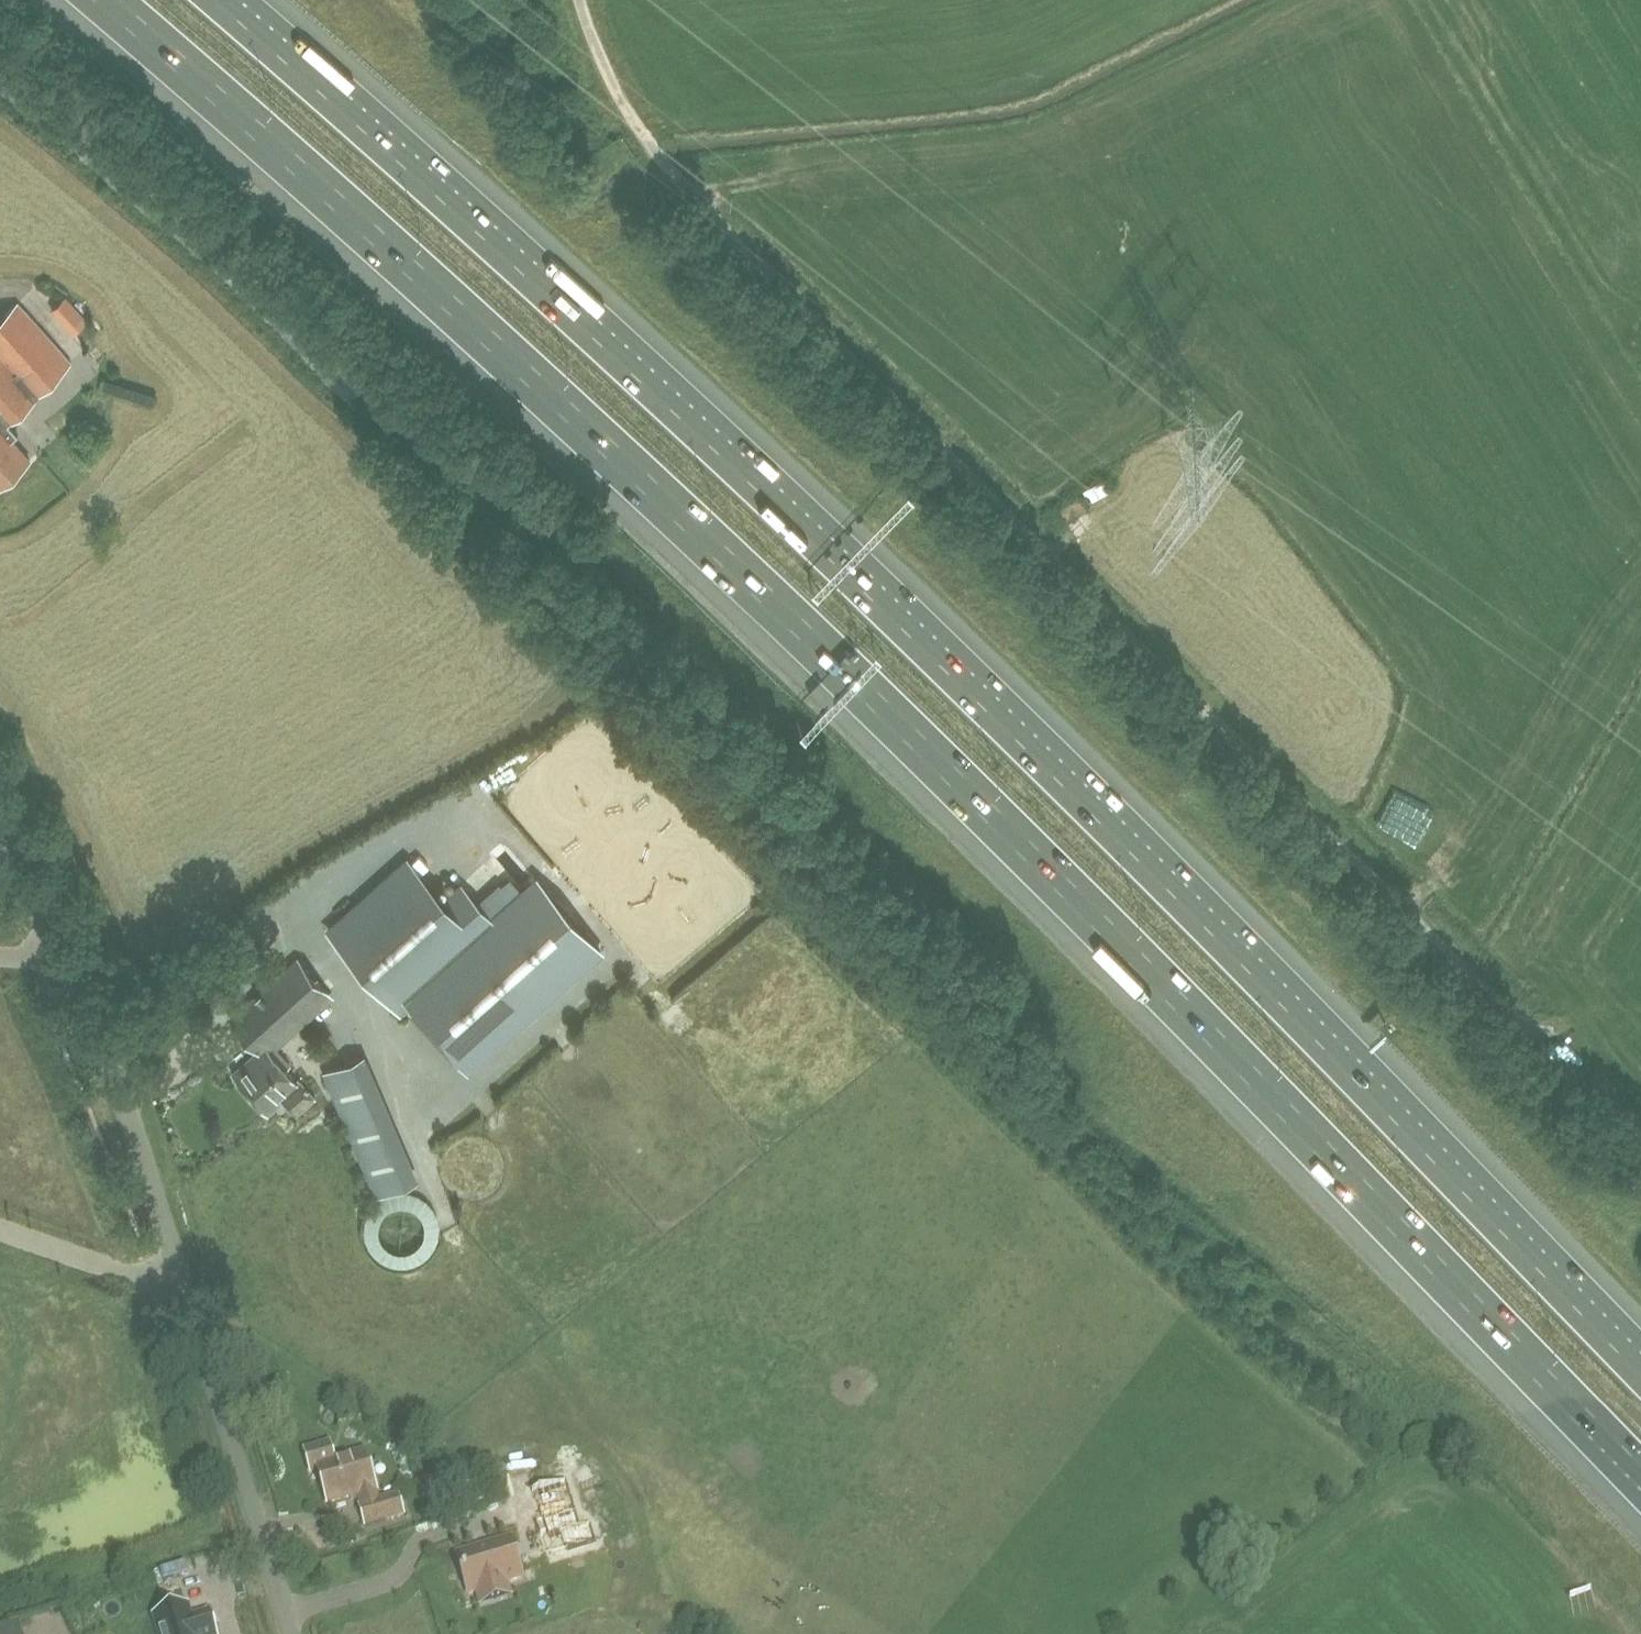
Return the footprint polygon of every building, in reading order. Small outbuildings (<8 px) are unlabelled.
[(574,289),(583,280),(571,269),(562,278),(574,289)] [(87,318),(66,295),(52,308),(73,331),(87,318)] [(0,319),(0,353),(40,393),(72,361),(18,302),(0,319)] [(0,353),(0,416),(2,418),(8,424),(9,424),(40,393),(0,353)] [(2,418),(0,421),(0,487),(30,459),(27,456),(26,457),(28,459),(25,462),(14,450),(18,446),(12,440),(18,434),(9,424),(8,424),(2,418)] [(1117,480),(1092,492),(1098,506),(1123,494),(1117,480)] [(537,879),(492,919),(462,885),(444,901),(407,859),(329,929),(401,1010),(411,1001),(470,1068),(601,950),(537,879)] [(333,995),(298,956),(231,1016),(263,1052),(252,1062),(248,1057),(232,1072),(269,1112),(284,1098),(297,1112),(316,1095),(299,1077),(297,1079),(287,1067),(291,1063),(276,1046),(333,995)] [(361,1055),(325,1070),(344,1115),(379,1099),(361,1055)] [(379,1099),(344,1115),(373,1181),(408,1166),(379,1099)] [(512,1111),(494,1118),(500,1133),(517,1127),(512,1111)] [(330,1443),(305,1450),(312,1471),(319,1468),(329,1501),(364,1491),(368,1503),(361,1505),(366,1524),(404,1512),(399,1494),(379,1500),(375,1487),(376,1487),(365,1451),(335,1460),(330,1443)] [(426,1496),(438,1492),(434,1475),(422,1478),(426,1496)] [(578,1512),(547,1521),(552,1539),(564,1535),(569,1551),(598,1543),(593,1524),(583,1527),(578,1512)] [(511,1545),(460,1560),(471,1595),(522,1581),(511,1545)] [(155,1618),(160,1633),(215,1633),(208,1612),(191,1618),(188,1608),(155,1618)] [(18,1621),(0,1626),(0,1633),(22,1633),(18,1621)]
